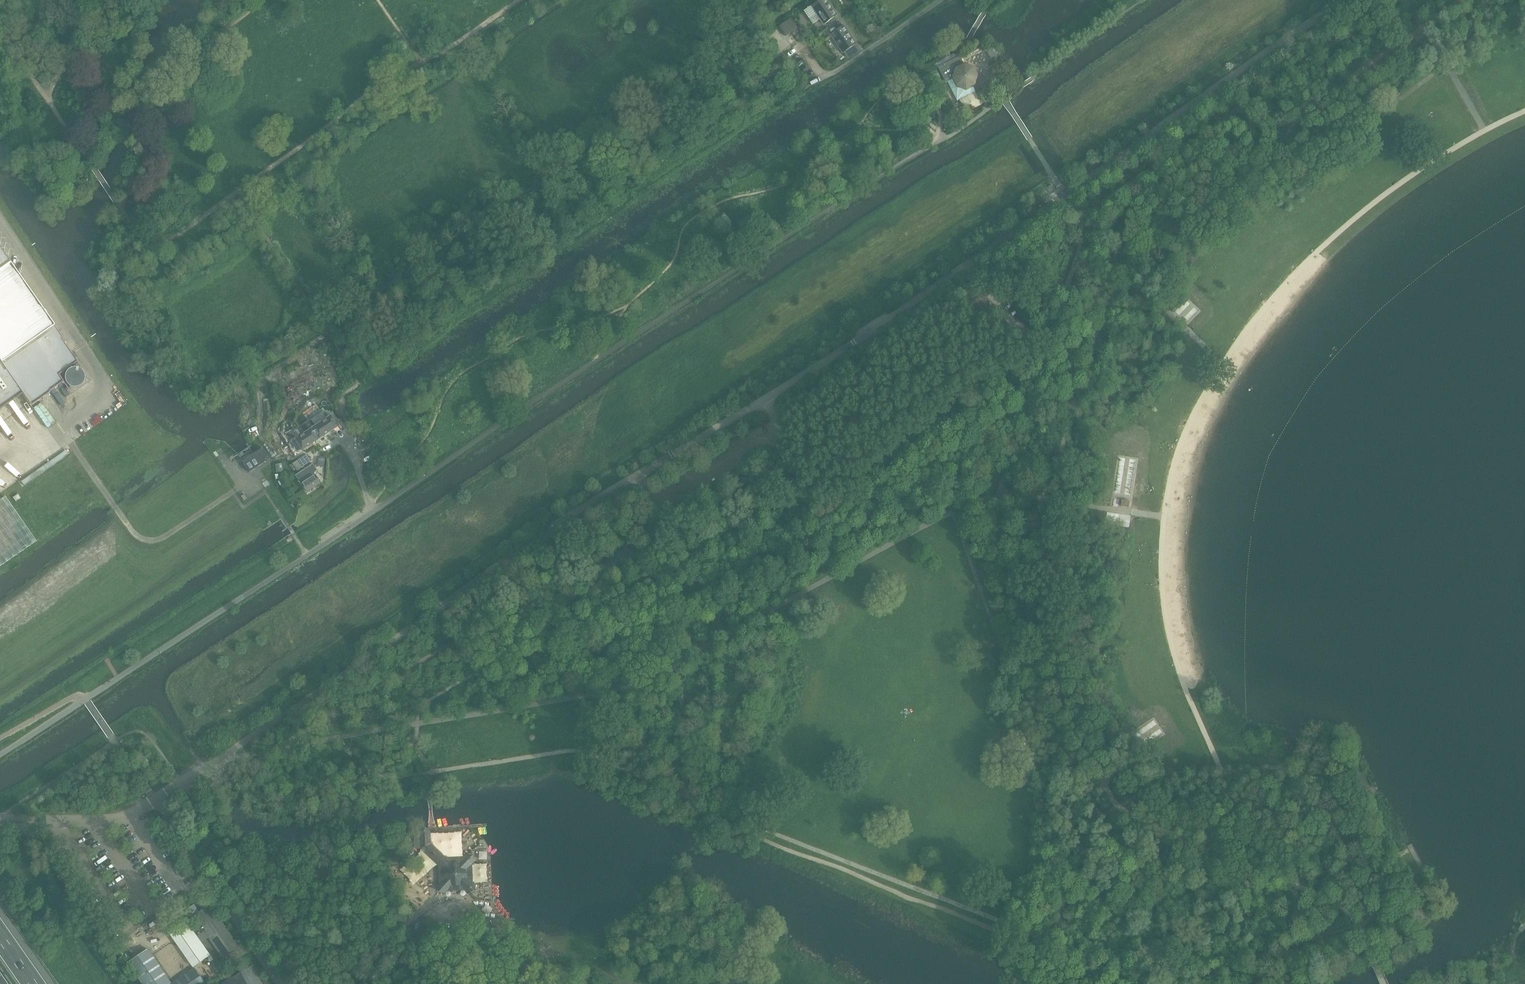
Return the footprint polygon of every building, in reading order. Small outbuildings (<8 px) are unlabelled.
[(812,6),(824,25),(837,16),(832,9),(826,0),(821,0),(812,6)] [(791,18),(779,26),(786,36),(798,28),(791,18)] [(839,29),(831,35),(844,53),(856,45),(849,33),(847,30),(844,26),(839,29)] [(965,65),(964,65),(960,57),(938,68),(946,83),(954,79),(958,86),(966,89),(970,87),(974,85),(976,80),(977,76),(973,68),(965,65)] [(921,79),(927,92),(933,90),(929,81),(940,76),(937,70),(921,79)] [(954,79),(946,83),(954,101),(973,93),(970,87),(966,89),(958,86),(954,79)] [(0,249),(0,409),(22,393),(31,406),(49,393),(65,382),(61,375),(79,362),(53,325),(0,249)] [(296,439),(297,441),(295,443),(300,450),(302,449),(303,450),(331,432),(334,436),(333,437),(337,435),(338,438),(348,432),(343,423),(339,426),(332,416),(326,419),(322,413),(312,420),(316,426),(309,431),(306,427),(300,431),(302,435),(296,439)] [(66,448),(18,482),(22,488),(70,454),(66,448)] [(270,459),(263,448),(243,462),(250,473),(270,459)] [(307,455),(297,461),(301,468),(311,461),(307,455)] [(313,464),(296,475),(302,484),(302,485),(303,485),(308,492),(321,483),(314,473),(317,471),(313,464)] [(5,496),(0,500),(0,566),(4,564),(10,559),(17,555),(23,550),(30,546),(36,541),(5,496)] [(471,859),(470,858),(467,856),(460,863),(451,863),(437,850),(433,846),(431,844),(431,843),(430,843),(429,836),(430,836),(430,832),(420,832),(421,849),(426,853),(439,865),(440,884),(438,886),(445,893),(452,885),(460,885),(468,892),(471,889),(472,888),(474,885),(467,878),(467,869),(474,862),(471,859)] [(201,926),(195,931),(198,936),(204,931),(223,959),(240,948),(211,905),(199,913),(194,905),(189,909),(201,926)] [(148,949),(132,960),(128,963),(143,983),(205,983),(195,968),(172,983),(148,949)] [(228,959),(216,967),(219,972),(232,964),(228,959)] [(252,966),(224,983),(263,983),(252,966)]
